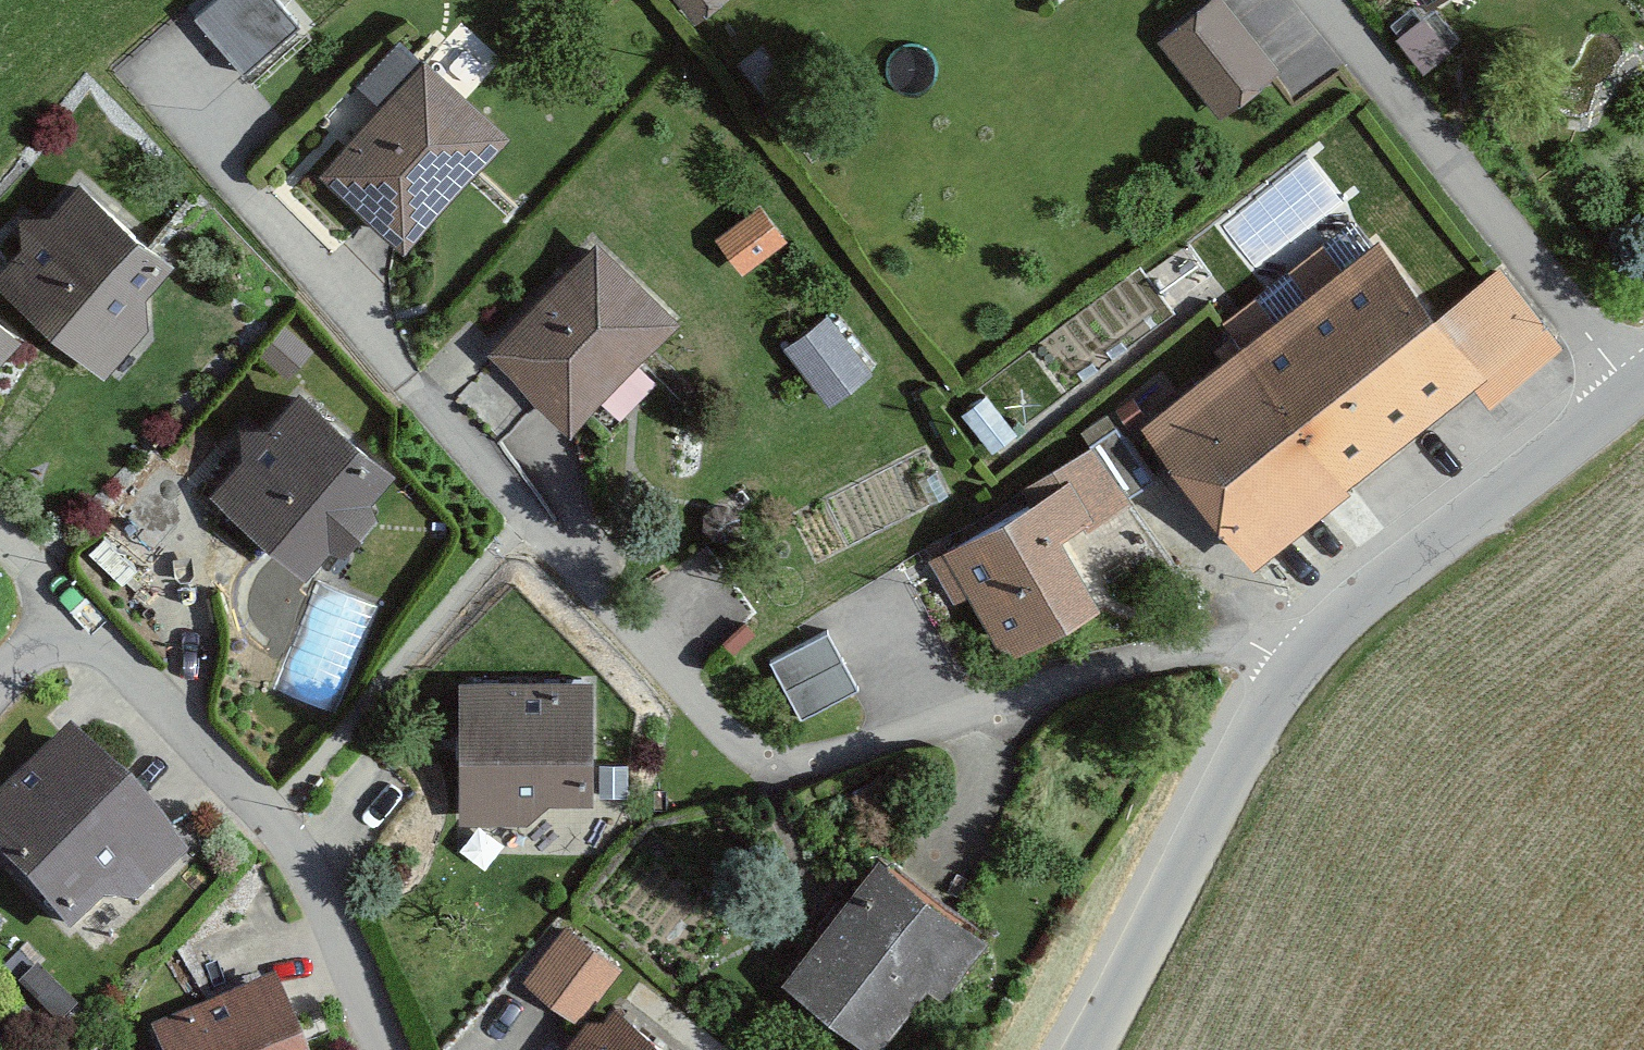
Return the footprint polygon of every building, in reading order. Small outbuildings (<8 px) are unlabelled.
[(272,0),(227,0),(196,26),(242,81),(300,32),(272,0)] [(1434,18),(1457,0),(1420,0),(1434,18)] [(1276,77),(1218,3),(1163,46),(1221,120),(1276,77)] [(326,174),(408,254),(516,143),(434,64),(428,70),(405,47),(361,92),(385,114),(326,174)] [(148,337),(151,300),(180,270),(88,185),(53,223),(27,223),(30,248),(0,280),(0,283),(107,381),(148,337)] [(747,266),(788,229),(763,201),(721,238),(747,266)] [(1452,315),(1392,240),(1340,281),(1321,257),(1225,333),(1240,352),(1151,422),(1265,565),(1482,393),(1496,411),(1568,354),(1503,274),(1452,315)] [(496,357),(577,433),(681,324),(600,247),(496,357)] [(872,378),(831,320),(786,351),(827,409),(872,378)] [(0,326),(0,371),(22,346),(0,326)] [(245,430),(247,457),(213,496),(315,582),(405,476),(303,391),(271,428),(245,430)] [(1126,510),(1094,453),(1029,488),(1040,508),(934,566),(961,616),(983,604),(1016,663),(1114,610),(1075,538),(1126,510)] [(774,651),(802,713),(862,686),(833,624),(774,651)] [(532,824),(556,799),(596,799),(597,689),(461,689),(460,824),(532,824)] [(147,909),(199,861),(82,735),(0,810),(0,861),(77,944),(113,911),(147,909)] [(887,857),(789,985),(875,1049),(888,1049),(939,983),(959,998),(1000,943),(887,857)] [(620,973),(564,929),(523,981),(579,1026),(620,973)] [(286,985),(156,1036),(161,1049),(312,1049),(286,985)] [(623,1011),(609,1030),(597,1021),(575,1049),(675,1049),(623,1011)]
